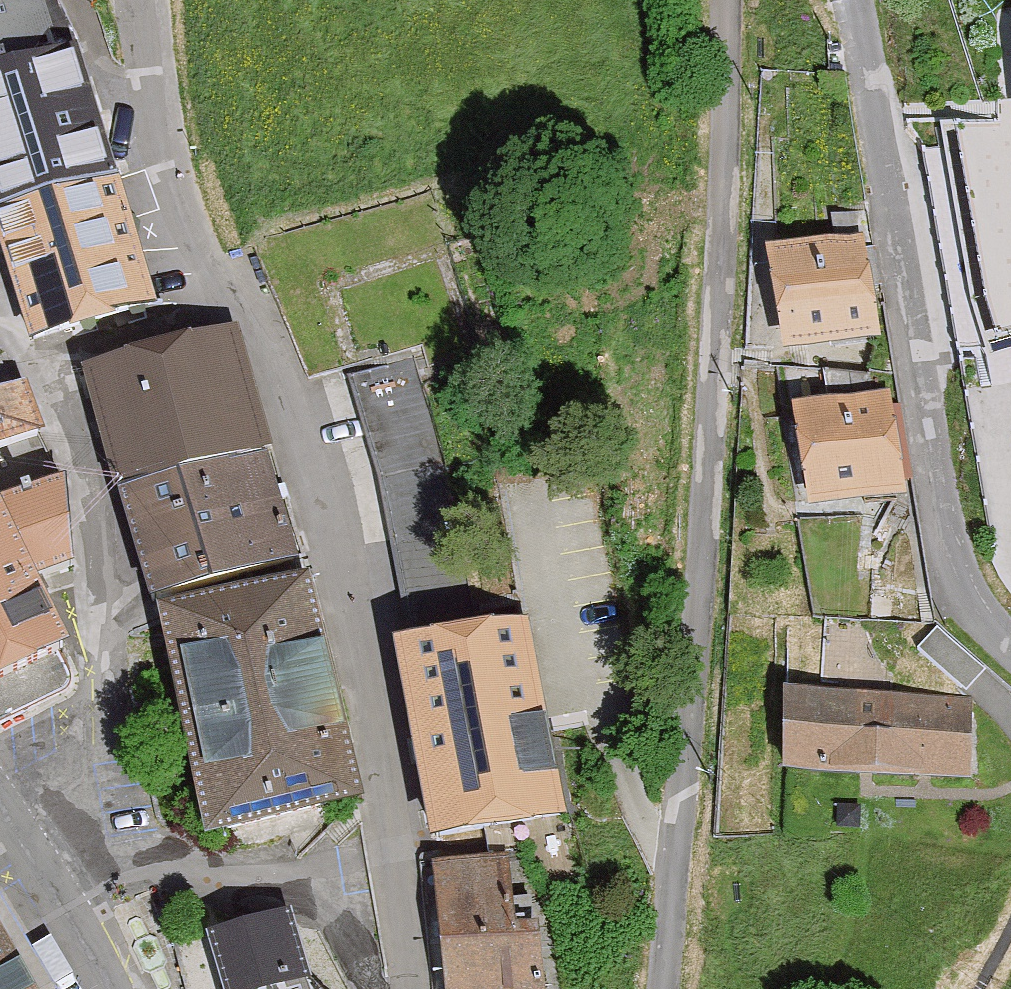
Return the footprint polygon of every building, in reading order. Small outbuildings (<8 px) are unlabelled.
[(62,57),(43,0),(34,0),(28,2),(27,0),(0,0),(0,76),(7,74),(62,57)] [(7,74),(47,199),(115,178),(75,52),(62,57),(7,74)] [(47,199),(7,74),(0,76),(0,214),(47,199)] [(943,125),(966,266),(990,359),(1010,353),(1010,128),(1008,124),(943,125)] [(156,304),(115,178),(47,199),(0,214),(0,261),(27,345),(156,304)] [(784,355),(878,341),(862,237),(768,252),(784,355)] [(230,335),(157,355),(189,472),(262,452),(230,335)] [(189,472),(157,355),(87,373),(119,490),(189,472)] [(416,361),(349,377),(411,636),(478,620),(454,484),(416,361)] [(14,388),(0,364),(0,394),(14,388)] [(904,497),(890,369),(827,376),(830,402),(797,406),(807,507),(904,497)] [(39,432),(46,429),(30,382),(14,388),(0,394),(0,446),(39,432)] [(33,579),(71,565),(61,485),(39,432),(0,446),(0,528),(33,579)] [(149,600),(292,562),(262,452),(189,472),(119,490),(149,600)] [(69,646),(33,579),(0,528),(0,714),(72,677),(58,652),(69,646)] [(207,837),(358,802),(305,576),(154,611),(207,837)] [(436,839),(565,815),(529,622),(400,646),(436,839)] [(939,628),(920,648),(964,691),(984,670),(939,628)] [(782,770),(971,778),(974,697),(785,690),(782,770)] [(535,924),(511,925),(506,857),(434,862),(444,988),(540,988),(535,924)] [(302,978),(289,917),(210,934),(224,988),(314,988),(302,978)] [(0,933),(0,988),(34,988),(0,933)]
